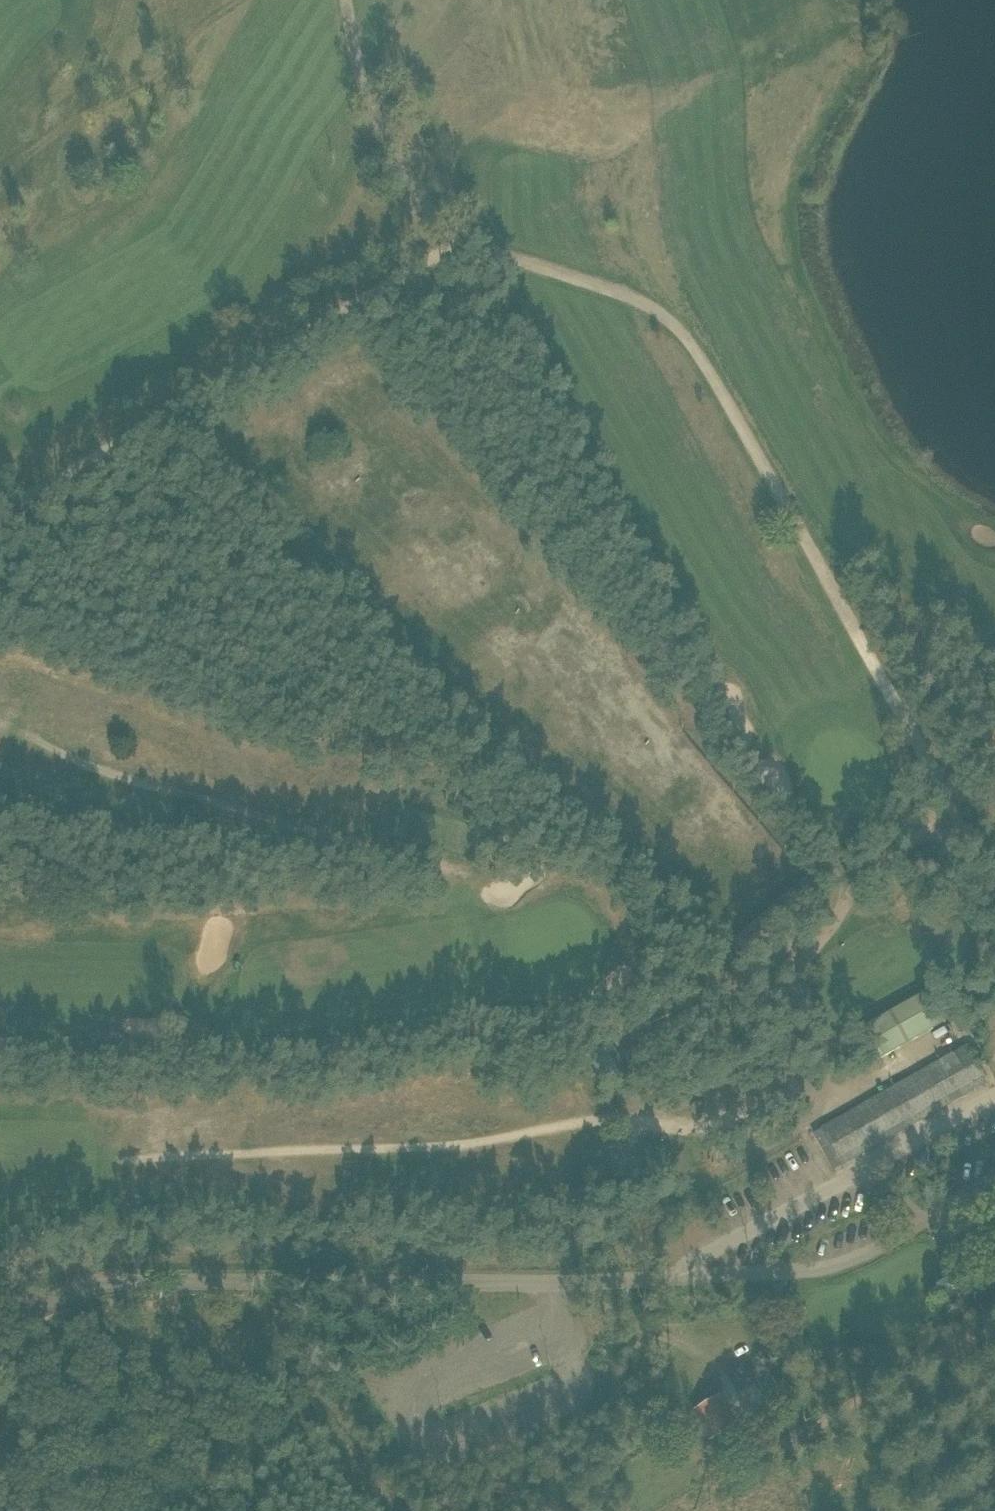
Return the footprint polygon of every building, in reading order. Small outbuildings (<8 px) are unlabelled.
[(880,1059),(944,1023),(927,992),(862,1028),(880,1059)] [(841,1165),(987,1082),(967,1047),(821,1130),(841,1165)] [(690,1108),(694,1113),(700,1114),(705,1108),(704,1102),(698,1098),(691,1101),(690,1108)] [(710,1439),(734,1425),(717,1397),(695,1411),(698,1416),(696,1416),(710,1439)]
